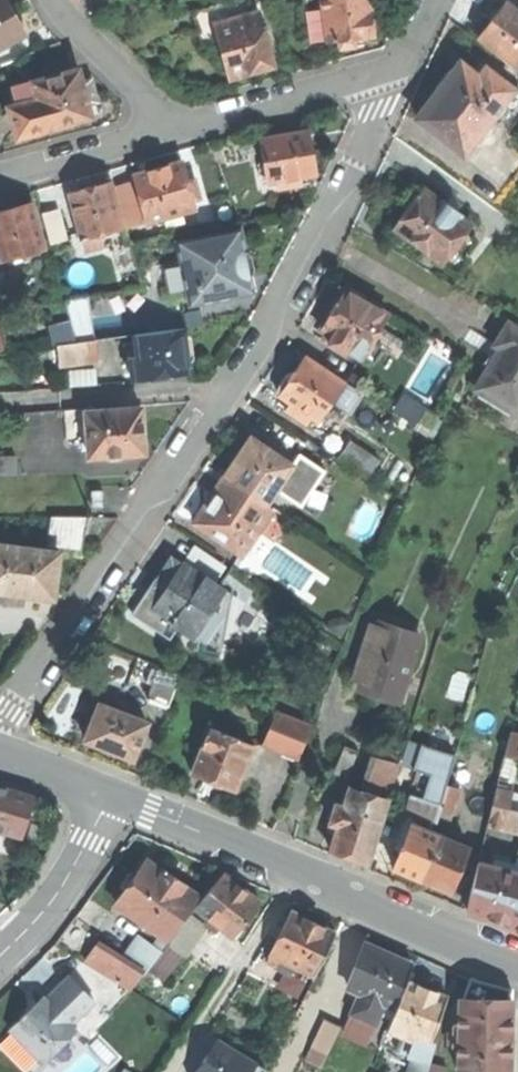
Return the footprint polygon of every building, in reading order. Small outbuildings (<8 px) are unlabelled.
[(26,33),(15,12),(8,0),(0,0),(0,47),(26,33)] [(218,38),(214,23),(253,13),(249,0),(237,0),(192,12),(200,43),(218,38)] [(327,36),(323,0),(306,0),(308,40),(327,36)] [(327,36),(328,42),(339,41),(340,49),(356,47),(355,39),(376,36),(374,22),(373,12),(371,12),(369,0),(323,0),(327,36)] [(517,64),(517,2),(517,1),(513,6),(505,0),(490,19),(479,34),(517,64)] [(218,38),(229,77),(252,71),(274,65),(260,11),(253,13),(214,23),(218,38)] [(41,60),(46,77),(75,69),(71,52),(41,60)] [(432,96),(477,132),(502,101),(514,86),(486,64),(479,74),(460,59),(443,80),(431,95),(432,96)] [(42,113),(47,128),(68,122),(93,115),(89,101),(84,83),(80,68),(75,69),(46,77),(34,80),(42,113)] [(23,118),(42,113),(34,80),(14,86),(19,104),(23,118)] [(92,81),(84,83),(89,101),(97,99),(92,81)] [(514,86),(502,101),(512,109),(517,101),(517,90),(514,86)] [(463,150),(477,132),(432,96),(418,114),(463,150)] [(18,136),(47,128),(42,113),(23,118),(19,104),(10,107),(18,136)] [(307,131),(261,139),(265,161),(267,174),(268,182),(277,180),(279,189),(301,185),(300,176),(315,174),(311,153),(307,131)] [(134,173),(147,221),(194,208),(192,199),(200,197),(195,177),(187,179),(182,160),(156,167),(134,173)] [(261,175),(267,174),(265,161),(258,162),(261,175)] [(69,192),(82,238),(98,233),(122,226),(109,180),(106,181),(106,179),(102,177),(91,180),(89,183),(90,186),(81,188),(69,192)] [(395,224),(458,271),(469,255),(456,246),(474,221),(460,211),(462,209),(443,195),(441,197),(424,185),(422,187),(420,186),(414,187),(408,195),(409,202),(410,203),(402,214),(395,224)] [(0,211),(0,253),(2,260),(45,248),(32,202),(8,208),(0,211)] [(43,213),(50,241),(65,237),(58,209),(43,213)] [(240,229),(177,242),(182,267),(177,268),(180,286),(186,284),(190,303),(252,290),(248,275),(252,274),(254,268),(253,261),(251,255),(247,250),(244,251),(240,229)] [(101,244),(98,233),(82,238),(85,248),(101,244)] [(322,338),(345,352),(347,349),(362,358),(364,355),(373,341),(389,315),(346,287),(344,290),(340,287),(330,303),(335,306),(329,315),(322,327),(327,331),(322,338)] [(488,367),(517,386),(517,325),(509,319),(496,340),(502,344),(494,357),(488,367)] [(52,344),(57,343),(76,340),(73,325),(72,322),(50,327),(52,344)] [(91,322),(73,325),(76,340),(93,338),(91,322)] [(132,379),(190,372),(187,349),(184,326),(134,333),(137,356),(139,367),(131,368),(132,379)] [(57,343),(59,363),(99,358),(96,338),(93,338),(76,340),(57,343)] [(382,346),(373,341),(364,355),(373,360),(382,346)] [(287,408),(308,422),(313,415),(319,420),(335,397),(341,387),(343,389),(347,384),(306,355),(298,367),(294,373),(292,371),(291,373),(289,371),(283,378),(278,386),(281,388),(280,389),(282,391),(280,393),(291,401),(287,408)] [(129,357),(131,368),(139,367),(137,356),(129,357)] [(488,367),(477,385),(517,410),(517,408),(517,386),(488,367)] [(355,389),(347,384),(343,389),(341,387),(335,397),(345,404),(355,389)] [(405,416),(431,430),(438,417),(412,402),(405,416)] [(86,410),(89,455),(142,452),(141,429),(143,429),(143,421),(142,407),(86,410)] [(236,458),(224,475),(264,502),(279,481),(291,463),(279,456),(283,449),(263,436),(259,442),(250,436),(236,458)] [(350,440),(337,458),(367,478),(379,460),(350,440)] [(14,454),(1,454),(2,473),(14,473),(14,454)] [(209,497),(194,521),(241,553),(272,507),(264,502),(224,475),(209,497)] [(299,494),(279,481),(264,502),(272,507),(284,515),(299,494)] [(53,517),(53,546),(85,546),(85,517),(53,517)] [(0,544),(0,590),(54,596),(56,577),(59,552),(0,544)] [(160,631),(167,620),(151,609),(183,561),(172,554),(154,581),(133,613),(160,631)] [(183,561),(151,609),(167,620),(192,636),(193,636),(196,632),(211,609),(224,589),(183,561)] [(232,592),(224,589),(211,609),(219,614),(204,638),(196,632),(193,636),(192,636),(190,639),(222,646),(221,641),(229,636),(224,631),(232,592)] [(219,614),(211,609),(196,632),(204,638),(219,614)] [(373,693),(399,701),(420,635),(379,622),(377,627),(368,624),(355,667),(364,670),(358,689),(373,693)] [(149,698),(169,706),(180,675),(160,667),(149,698)] [(109,748),(133,757),(146,722),(130,715),(133,707),(117,702),(114,709),(98,703),(85,739),(109,748)] [(264,744),(298,757),(311,725),(277,711),(264,744)] [(185,718),(167,763),(185,770),(208,779),(226,735),(185,718)] [(517,761),(517,740),(510,739),(505,760),(517,761)] [(419,763),(435,767),(452,772),(455,761),(422,752),(419,763)] [(375,757),(364,791),(387,797),(397,764),(375,757)] [(435,767),(426,800),(426,802),(442,807),(448,786),(452,772),(435,767)] [(348,855),(367,861),(387,797),(364,791),(350,786),(343,807),(338,824),(330,850),(348,855)] [(448,786),(442,807),(439,820),(452,823),(462,789),(448,786)] [(21,835),(33,797),(0,787),(0,829),(21,835)] [(489,825),(505,829),(510,810),(514,794),(498,790),(489,825)] [(417,819),(414,825),(441,836),(446,826),(438,823),(439,820),(442,807),(426,802),(426,800),(413,796),(410,817),(417,819)] [(330,822),(338,824),(343,807),(336,804),(330,822)] [(510,810),(505,829),(517,832),(517,812),(510,810)] [(395,853),(401,856),(414,825),(417,819),(410,817),(395,853)] [(408,872),(423,879),(441,836),(414,825),(401,856),(396,867),(408,872)] [(436,884),(452,891),(470,848),(441,836),(423,879),(436,884)] [(5,892),(11,863),(0,860),(0,891),(5,892)] [(517,931),(517,873),(517,867),(517,866),(496,860),(494,867),(480,863),(468,911),(496,922),(517,931)] [(118,903),(170,940),(200,898),(185,887),(186,885),(174,876),(165,870),(163,872),(148,861),(118,903)] [(215,923),(233,937),(260,901),(244,890),(224,874),(197,909),(210,919),(205,925),(207,926),(211,929),(215,923)] [(313,922),(292,911),(283,929),(279,938),(267,961),(277,966),(281,958),(297,966),(317,976),(338,934),(313,922)] [(192,915),(183,927),(190,933),(183,942),(176,937),(169,945),(184,956),(207,926),(205,925),(192,915)] [(272,935),(279,938),(283,929),(277,926),(272,935)] [(183,927),(176,937),(183,942),(190,933),(183,927)] [(138,936),(121,961),(144,976),(161,952),(138,936)] [(85,962),(131,993),(144,976),(121,961),(97,944),(85,962)] [(389,955),(366,946),(349,986),(363,992),(385,1002),(398,1008),(408,983),(415,967),(389,955)] [(293,973),(297,966),(281,958),(277,966),(293,973)] [(11,1028),(44,1061),(78,1028),(72,1023),(96,1000),(70,974),(42,1002),(30,1014),(28,1012),(11,1028)] [(468,978),(463,999),(512,1001),(512,991),(492,985),(468,978)] [(428,990),(408,983),(398,1008),(391,1027),(417,1037),(420,1038),(426,1041),(432,1043),(432,1041),(449,998),(428,990)] [(376,1022),(385,1002),(363,992),(354,1013),(376,1022)] [(512,1001),(463,999),(461,999),(461,1024),(461,1048),(461,1071),(511,1071),(512,1001)] [(367,1042),(376,1022),(354,1013),(345,1033),(367,1042)] [(313,1046),(330,1054),(343,1026),(326,1019),(313,1046)] [(415,1042),(417,1037),(391,1027),(389,1032),(415,1042)] [(44,1061),(11,1028),(0,1039),(0,1041),(30,1071),(33,1071),(44,1061)] [(438,1043),(432,1041),(432,1043),(426,1041),(423,1047),(418,1045),(420,1038),(417,1037),(415,1042),(409,1056),(416,1058),(417,1056),(433,1061),(438,1043)] [(423,1047),(426,1041),(420,1038),(418,1045),(423,1047)] [(256,1064),(219,1040),(206,1061),(199,1071),(251,1071),(256,1064)] [(324,1066),(330,1054),(313,1046),(307,1059),(324,1066)] [(433,1061),(417,1056),(416,1058),(412,1071),(429,1071),(432,1064),(433,1061)] [(256,1064),(251,1071),(265,1071),(267,1070),(256,1064)] [(432,1064),(429,1071),(447,1071),(448,1068),(432,1064)]
